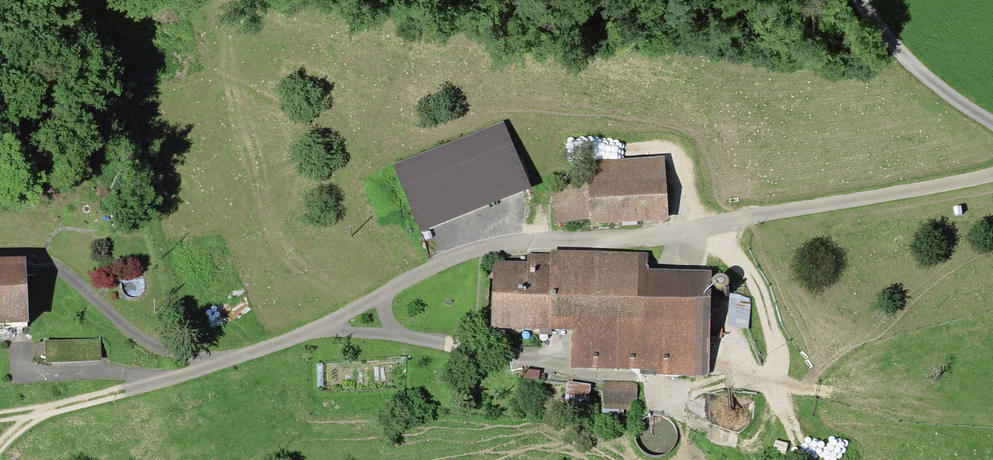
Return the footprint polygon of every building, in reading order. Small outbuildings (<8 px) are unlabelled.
[(531,187),(503,121),(393,164),(420,231),(531,187)] [(591,224),(668,219),(664,157),(587,161),(588,177),(591,218),(591,224)] [(591,218),(588,177),(552,180),(555,221),(591,218)] [(641,374),(709,375),(711,271),(649,268),(649,253),(551,250),(551,254),(527,254),(527,261),(494,261),(491,328),(551,329),(573,329),(572,367),(640,369),(641,374)] [(28,322),(26,256),(0,257),(0,324),(28,322)] [(541,371),(526,369),(525,379),(540,380),(541,371)] [(638,381),(603,382),(604,409),(638,409),(638,381)] [(591,384),(568,382),(567,406),(590,407),(591,384)]
